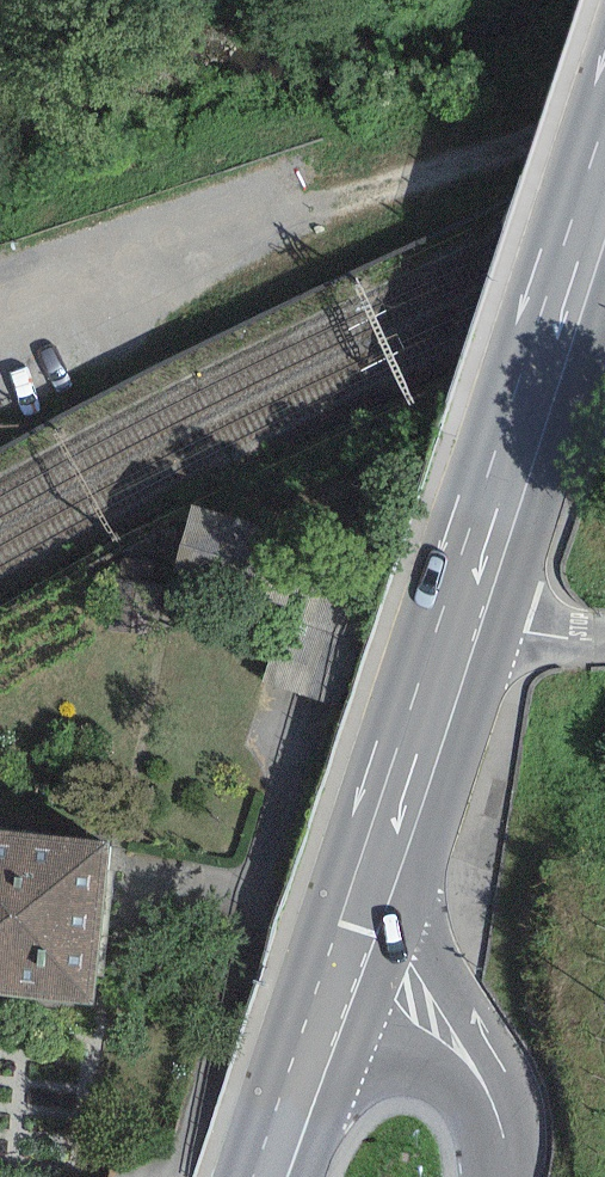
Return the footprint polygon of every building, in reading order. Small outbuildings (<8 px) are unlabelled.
[(0,842),(0,1002),(118,1009),(128,850),(0,842)]
